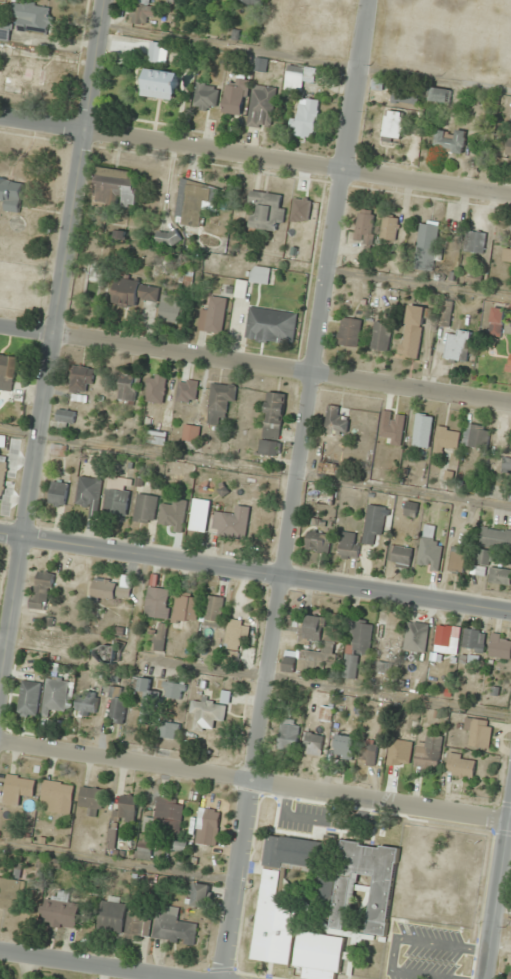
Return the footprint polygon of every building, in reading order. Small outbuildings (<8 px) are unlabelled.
[(149,3),(150,0),(135,0),(129,19),(150,25),(156,5),(149,3)] [(19,18),(18,30),(50,34),(53,16),(49,15),(50,6),(14,1),(12,17),(19,18)] [(150,63),(167,62),(166,42),(149,44),(150,63)] [(266,72),(267,59),(256,58),(255,71),(266,72)] [(4,90),(40,94),(43,64),(22,62),(20,79),(5,77),(4,90)] [(284,88),(301,91),(303,81),(314,83),(316,70),(289,64),(284,88)] [(178,74),(146,69),(143,96),(174,100),(178,74)] [(192,108),(214,112),(219,86),(198,81),(192,108)] [(277,88),(253,84),(247,126),(271,129),(277,88)] [(242,86),(224,86),(224,115),(242,115),(242,86)] [(430,102),(450,101),(450,88),(430,89),(430,102)] [(293,134),(314,137),(319,101),(298,98),(293,134)] [(380,136),(397,142),(407,116),(390,109),(380,136)] [(465,152),(465,130),(435,130),(435,152),(465,152)] [(98,167),(92,203),(134,210),(140,173),(98,167)] [(5,200),(3,210),(20,212),(23,183),(0,180),(0,199),(5,200)] [(203,200),(212,201),(214,185),(183,180),(176,223),(199,227),(203,200)] [(282,232),(285,205),(279,204),(280,194),(253,191),(248,227),(282,232)] [(357,243),(374,243),(374,211),(357,211),(357,243)] [(397,242),(399,218),(383,216),(381,240),(397,242)] [(418,249),(437,249),(437,224),(418,224),(418,249)] [(127,232),(115,231),(114,242),(126,243),(127,232)] [(467,251),(483,254),(487,233),(471,231),(467,251)] [(156,244),(179,244),(179,232),(156,232),(156,244)] [(510,263),(510,248),(504,248),(503,262),(510,263)] [(97,264),(89,264),(89,280),(97,280),(97,264)] [(271,270),(254,266),(251,281),(267,285),(271,270)] [(137,299),(157,301),(159,284),(116,280),(113,305),(136,307),(137,299)] [(209,307),(201,305),(198,331),(222,334),(227,298),(211,296),(209,307)] [(182,323),(183,299),(161,298),(160,322),(182,323)] [(417,359),(426,308),(407,304),(398,356),(417,359)] [(245,340),(293,346),(298,312),(249,306),(245,340)] [(502,336),(502,308),(491,308),(491,336),(502,336)] [(357,348),(362,320),(341,317),(337,344),(357,348)] [(388,352),(391,323),(373,322),(371,350),(388,352)] [(468,361),(471,332),(448,330),(445,359),(468,361)] [(12,392),(17,357),(0,355),(0,390),(12,392)] [(91,393),(94,368),(73,365),(70,390),(91,393)] [(145,403),(163,405),(167,376),(148,374),(145,403)] [(137,378),(119,377),(118,401),(136,402),(137,378)] [(198,381),(179,379),(176,402),(196,404),(198,381)] [(225,418),(227,404),(235,404),(237,385),(212,383),(207,425),(218,426),(219,417),(225,418)] [(286,394),(267,391),(258,455),(278,457),(286,394)] [(350,408),(328,406),(325,433),(347,435),(350,408)] [(76,411),(58,409),(56,421),(74,424),(76,411)] [(377,433),(389,438),(387,443),(397,447),(407,418),(385,410),(377,433)] [(411,446),(427,450),(434,417),(419,414),(411,446)] [(184,442),(199,442),(199,425),(184,425),(184,442)] [(487,449),(489,426),(465,425),(464,448),(487,449)] [(442,455),(443,447),(458,449),(460,430),(437,427),(434,454),(442,455)] [(67,446),(52,444),(51,454),(66,456),(67,446)] [(503,455),(501,473),(510,473),(510,455),(503,455)] [(1,501),(9,458),(0,456),(0,501),(1,501)] [(319,474),(339,476),(341,464),(320,462),(319,474)] [(132,481),(109,476),(102,511),(125,515),(132,481)] [(77,505),(88,507),(88,516),(97,516),(101,479),(79,477),(77,505)] [(65,508),(68,483),(52,481),(49,506),(65,508)] [(332,506),(335,488),(318,486),(315,504),(332,506)] [(134,522),(154,524),(158,496),(137,494),(134,522)] [(179,529),(183,498),(163,496),(159,526),(179,529)] [(189,530),(206,532),(210,501),(193,498),(189,530)] [(415,517),(418,504),(408,501),(404,514),(415,517)] [(361,543),(375,545),(376,536),(381,537),(386,507),(368,504),(361,543)] [(215,512),(212,533),(245,538),(249,507),(236,506),(234,514),(215,512)] [(482,528),(480,547),(510,550),(510,530),(482,528)] [(305,549),(326,554),(331,535),(309,530),(305,549)] [(360,535),(343,531),(339,555),(356,559),(360,535)] [(441,539),(425,536),(419,567),(435,570),(441,539)] [(409,568),(413,548),(392,544),(388,564),(409,568)] [(468,548),(453,545),(448,570),(463,573),(468,548)] [(486,577),(491,551),(480,549),(475,575),(486,577)] [(510,586),(510,584),(510,570),(492,566),(488,581),(510,586)] [(54,573),(36,570),(30,609),(48,611),(54,573)] [(90,597),(129,599),(130,583),(91,580),(90,597)] [(144,616),(168,619),(172,589),(149,586),(144,616)] [(199,594),(176,591),(173,621),(196,624),(199,594)] [(204,626),(220,628),(224,597),(208,595),(204,626)] [(322,643),(328,619),(310,614),(304,638),(322,643)] [(221,646),(235,653),(249,626),(235,619),(221,646)] [(370,655),(374,622),(350,619),(343,678),(355,680),(358,654),(370,655)] [(428,624),(408,622),(405,651),(424,653),(428,624)] [(380,652),(399,650),(396,624),(378,626),(380,652)] [(458,637),(452,637),(452,626),(436,626),(436,653),(457,653),(458,637)] [(486,630),(464,629),(463,650),(485,651),(486,630)] [(491,634),(489,658),(510,659),(510,635),(491,634)] [(163,635),(155,635),(155,651),(163,651),(163,635)] [(97,659),(110,662),(114,648),(100,645),(97,659)] [(284,671),(332,672),(333,653),(298,652),(298,657),(284,657),(284,671)] [(42,710),(64,714),(69,682),(47,678),(42,710)] [(150,691),(151,679),(141,678),(139,701),(156,703),(157,692),(150,691)] [(41,683),(22,680),(17,715),(36,718),(41,683)] [(163,698),(184,700),(186,683),(165,681),(163,698)] [(121,698),(123,689),(106,686),(104,694),(113,695),(108,720),(123,723),(128,699),(121,698)] [(95,691),(75,693),(78,716),(98,714),(95,691)] [(192,699),(190,713),(196,714),(193,730),(213,732),(215,721),(222,722),(225,704),(192,699)] [(331,721),(332,708),(322,707),(322,721),(331,721)] [(471,735),(470,746),(490,748),(492,721),(465,718),(463,734),(471,735)] [(279,752),(297,752),(297,719),(279,719),(279,752)] [(179,724),(162,722),(160,737),(176,739),(179,724)] [(305,755),(322,755),(322,732),(305,732),(305,755)] [(354,752),(355,737),(336,735),(335,750),(354,752)] [(442,737),(426,735),(424,745),(417,744),(414,768),(438,771),(442,737)] [(398,745),(390,744),(386,764),(402,768),(409,738),(400,736),(398,745)] [(376,741),(359,740),(359,765),(376,765),(376,741)] [(476,757),(450,753),(446,775),(473,779),(476,757)] [(3,803),(21,806),(23,796),(32,798),(35,780),(8,775),(3,803)] [(74,784),(43,781),(41,801),(48,802),(47,811),(70,814),(74,784)] [(103,810),(104,789),(80,787),(79,809),(103,810)] [(112,819),(133,824),(138,797),(118,793),(112,819)] [(154,819),(144,818),(143,831),(179,836),(184,801),(157,797),(154,819)] [(220,811),(198,808),(194,843),(216,846),(220,811)] [(252,959),(290,964),(297,907),(282,905),(286,869),(322,873),(324,854),(333,855),(335,838),(327,837),(326,842),(267,835),(252,959)] [(152,836),(137,836),(137,859),(152,859),(152,836)] [(387,936),(399,848),(343,841),(331,928),(348,931),(356,875),(374,877),(366,933),(387,936)] [(20,910),(24,881),(0,878),(0,908),(20,910)] [(210,886),(194,883),(191,906),(207,908),(210,886)] [(78,905),(67,904),(68,893),(58,892),(57,900),(45,899),(42,925),(75,929),(78,905)] [(98,929),(122,931),(125,900),(101,898),(98,929)] [(152,937),(194,945),(197,926),(176,922),(178,915),(157,911),(152,937)] [(127,936),(149,936),(149,913),(127,913),(127,936)] [(345,938),(299,932),(296,966),(304,967),(303,978),(340,978),(345,938)]
